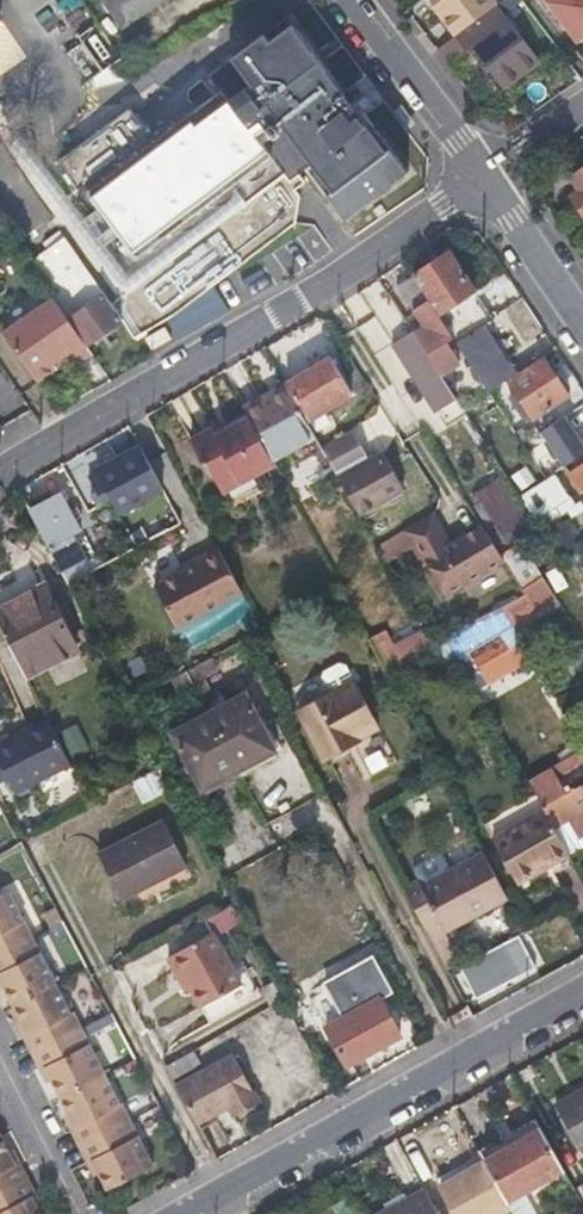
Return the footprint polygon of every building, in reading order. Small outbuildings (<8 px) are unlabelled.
[(25,40),(33,54),(90,20),(78,0),(29,0),(34,9),(21,16),(32,36),(25,40)] [(100,3),(120,31),(165,0),(104,0),(100,3)] [(491,0),(427,0),(466,52),(472,48),(502,89),(537,63),(491,0)] [(576,40),(582,35),(582,0),(545,0),(576,40)] [(294,24),(146,134),(127,109),(51,166),(136,280),(302,157),(346,217),(405,174),(294,24)] [(97,28),(69,44),(96,90),(124,74),(97,28)] [(573,176),(582,188),(572,195),(582,210),(582,170),(573,176)] [(84,345),(121,320),(64,240),(28,265),(52,298),(84,345)] [(451,251),(415,276),(446,325),(455,338),(457,342),(480,327),(492,319),(474,293),(477,291),(451,251)] [(424,324),(415,330),(432,356),(442,374),(461,362),(448,344),(455,338),(446,325),(415,276),(400,286),(424,324)] [(1,334),(34,382),(55,369),(51,363),(66,353),(72,362),(76,366),(91,355),(84,345),(52,298),(1,334)] [(480,327),(457,342),(490,392),(512,377),(480,327)] [(432,356),(415,330),(395,343),(438,410),(458,398),(449,383),(442,374),(432,356)] [(57,372),(72,362),(66,353),(51,363),(55,369),(57,372)] [(354,393),(333,357),(290,383),(311,418),(354,393)] [(570,394),(546,357),(511,381),(517,391),(511,396),(524,416),(531,412),(535,418),(570,394)] [(449,383),(458,398),(466,393),(457,379),(449,383)] [(290,390),(287,385),(275,391),(280,397),(290,390)] [(246,407),(249,411),(274,459),(317,438),(290,390),(280,397),(275,391),(246,407)] [(245,404),(225,414),(228,422),(249,411),(246,407),(245,404)] [(249,411),(228,422),(257,475),(277,465),(274,459),(249,411)] [(483,437),(466,411),(453,420),(468,447),(483,437)] [(228,422),(225,414),(218,418),(221,426),(228,422)] [(221,426),(218,418),(208,423),(213,431),(195,442),(207,463),(210,461),(226,491),(257,475),(228,422),(221,426)] [(362,445),(353,429),(323,447),(331,462),(362,445)] [(370,459),(362,445),(331,462),(339,476),(370,459)] [(164,487),(142,446),(97,469),(99,472),(91,476),(104,502),(112,497),(120,512),(164,487)] [(339,476),(361,513),(406,489),(384,451),(370,459),(339,476)] [(571,473),(582,491),(582,490),(582,465),(571,473)] [(568,494),(557,477),(526,497),(537,514),(568,494)] [(63,493),(30,510),(61,570),(84,557),(72,532),(79,529),(82,528),(63,493)] [(516,518),(503,499),(489,509),(509,542),(534,528),(524,513),(516,518)] [(184,523),(176,509),(142,528),(149,541),(184,523)] [(571,517),(579,529),(582,526),(582,509),(571,517)] [(501,554),(484,526),(454,544),(435,513),(404,532),(425,567),(429,564),(448,595),(505,560),(501,554)] [(92,553),(79,529),(72,532),(84,557),(92,553)] [(513,626),(514,628),(561,602),(523,542),(501,554),(505,560),(527,594),(527,595),(528,598),(504,611),(513,626)] [(244,591),(219,545),(201,554),(203,559),(226,601),(244,591)] [(203,559),(201,554),(193,558),(196,563),(203,559)] [(203,559),(196,563),(155,586),(179,627),(226,601),(203,559)] [(0,586),(0,606),(31,591),(41,609),(53,602),(36,568),(0,586)] [(0,606),(0,625),(26,676),(77,650),(53,602),(41,609),(31,591),(0,606)] [(398,657),(430,650),(424,624),(392,630),(398,657)] [(488,681),(532,656),(514,628),(513,626),(471,651),(488,681)] [(454,665),(461,662),(448,639),(428,651),(438,669),(451,661),(454,665)] [(344,742),(356,736),(378,724),(355,680),(335,693),(332,690),(322,696),(320,693),(298,704),(327,759),(348,748),(344,742)] [(10,705),(0,686),(0,711),(10,705)] [(247,693),(208,714),(238,770),(278,748),(247,693)] [(238,770),(208,714),(171,734),(202,790),(238,770)] [(71,765),(48,721),(26,732),(28,737),(0,752),(0,754),(18,792),(71,765)] [(28,737),(26,732),(0,745),(0,752),(28,737)] [(359,741),(356,736),(344,742),(348,748),(359,741)] [(580,749),(528,781),(547,814),(555,828),(567,820),(577,835),(582,832),(582,782),(565,792),(560,784),(582,771),(582,766),(578,759),(582,755),(582,753),(580,749)] [(550,868),(571,857),(569,853),(555,828),(547,814),(526,825),(550,868)] [(185,866),(161,819),(98,853),(122,901),(185,866)] [(569,853),(582,844),(582,833),(582,832),(577,835),(567,820),(555,828),(569,853)] [(521,883),(550,868),(526,825),(497,841),(521,883)] [(418,914),(427,931),(442,923),(446,930),(473,915),(476,919),(508,900),(483,853),(422,885),(420,880),(404,888),(418,914)] [(154,1165),(121,1103),(120,1103),(73,1013),(71,1013),(9,892),(0,897),(0,976),(108,1189),(154,1165)] [(184,975),(190,986),(202,1009),(241,986),(214,934),(169,957),(179,978),(184,975)] [(519,976),(503,947),(465,967),(480,997),(519,976)] [(318,986),(327,1001),(382,972),(373,955),(318,986)] [(382,972),(327,1001),(338,1020),(327,1027),(348,1066),(402,1036),(381,997),(392,990),(382,972)] [(184,989),(190,986),(184,975),(179,978),(184,989)] [(196,1066),(189,1055),(167,1067),(173,1079),(196,1066)] [(175,1087),(194,1126),(230,1107),(235,1114),(260,1102),(236,1055),(175,1087)] [(559,1102),(582,1147),(582,1146),(582,1088),(559,1102)] [(564,1167),(542,1128),(485,1159),(508,1199),(564,1167)] [(0,1137),(0,1213),(40,1213),(0,1137)] [(509,1201),(508,1199),(485,1159),(480,1150),(437,1174),(458,1213),(487,1213),(509,1201)] [(432,1199),(417,1208),(418,1210),(411,1213),(440,1213),(432,1199)] [(418,1210),(417,1208),(414,1202),(392,1213),(411,1213),(418,1210)]
